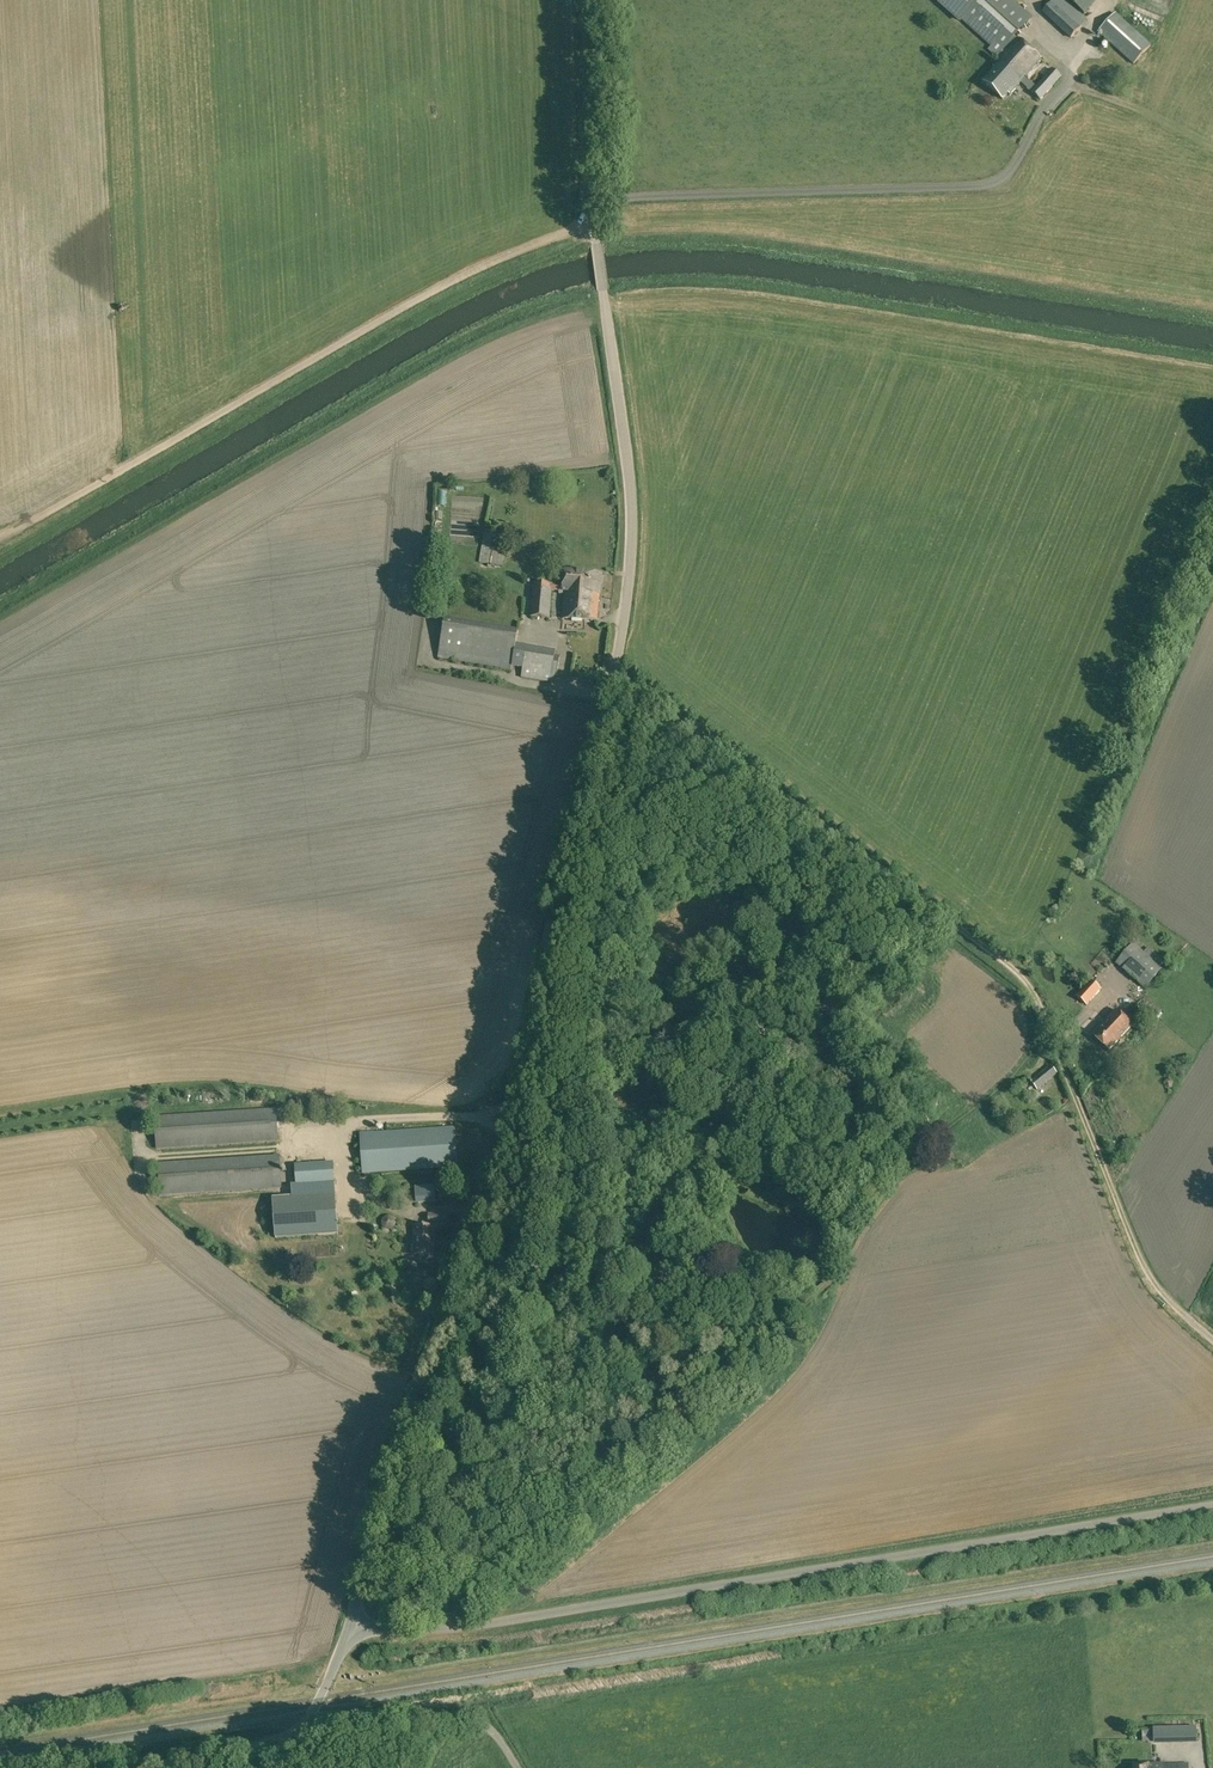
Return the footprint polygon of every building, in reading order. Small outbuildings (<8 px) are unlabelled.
[(961,19),(978,0),(934,0),(959,22),(961,19)] [(1040,100),(1061,77),(1051,68),(1035,86),(1025,77),(1041,60),(1015,36),(1032,17),(1013,0),(978,0),(961,19),(998,53),(995,57),(999,61),(994,67),(995,68),(983,82),(1002,99),(1008,93),(1010,94),(1020,82),(1040,100)] [(1070,38),(1087,20),(1066,0),(1053,0),(1042,12),(1070,38)] [(1085,15),(1099,0),(1068,0),(1085,15)] [(1097,32),(1133,64),(1150,45),(1115,13),(1097,32)] [(1161,31),(1168,24),(1158,15),(1151,22),(1161,31)] [(479,562),(503,567),(508,537),(484,533),(479,562)] [(562,617),(596,620),(601,575),(565,571),(563,586),(552,585),(552,584),(533,583),(530,617),(549,619),(552,591),(563,592),(565,593),(562,617)] [(427,611),(436,613),(437,606),(428,605),(427,611)] [(521,678),(554,683),(559,656),(555,655),(555,651),(516,644),(518,630),(444,617),(437,657),(512,670),(512,667),(523,669),(521,678)] [(1116,963),(1145,990),(1164,969),(1160,965),(1164,961),(1148,947),(1144,952),(1134,943),(1116,963)] [(1076,996),(1087,1006),(1101,990),(1090,980),(1076,996)] [(1104,1023),(1121,1038),(1132,1025),(1115,1010),(1104,1023)] [(1092,1035),(1109,1051),(1121,1038),(1104,1023),(1092,1035)] [(1030,1081),(1037,1090),(1057,1074),(1050,1065),(1030,1081)] [(155,1116),(157,1149),(279,1141),(277,1119),(284,1118),(284,1109),(276,1110),(276,1108),(155,1116)] [(360,1133),(362,1174),(458,1167),(456,1127),(360,1133)] [(157,1163),(159,1196),(282,1188),(280,1155),(157,1163)] [(273,1198),(275,1239),(338,1235),(334,1161),(295,1163),(296,1185),(291,1185),(292,1197),(273,1198)] [(413,1255),(434,1255),(434,1230),(447,1230),(447,1215),(429,1214),(429,1224),(414,1223),(413,1255)] [(354,1303),(365,1313),(372,1305),(361,1295),(354,1303)] [(1196,1727),(1153,1728),(1153,1740),(1197,1740),(1196,1727)] [(1143,1744),(1152,1744),(1152,1731),(1142,1731),(1143,1744)]
